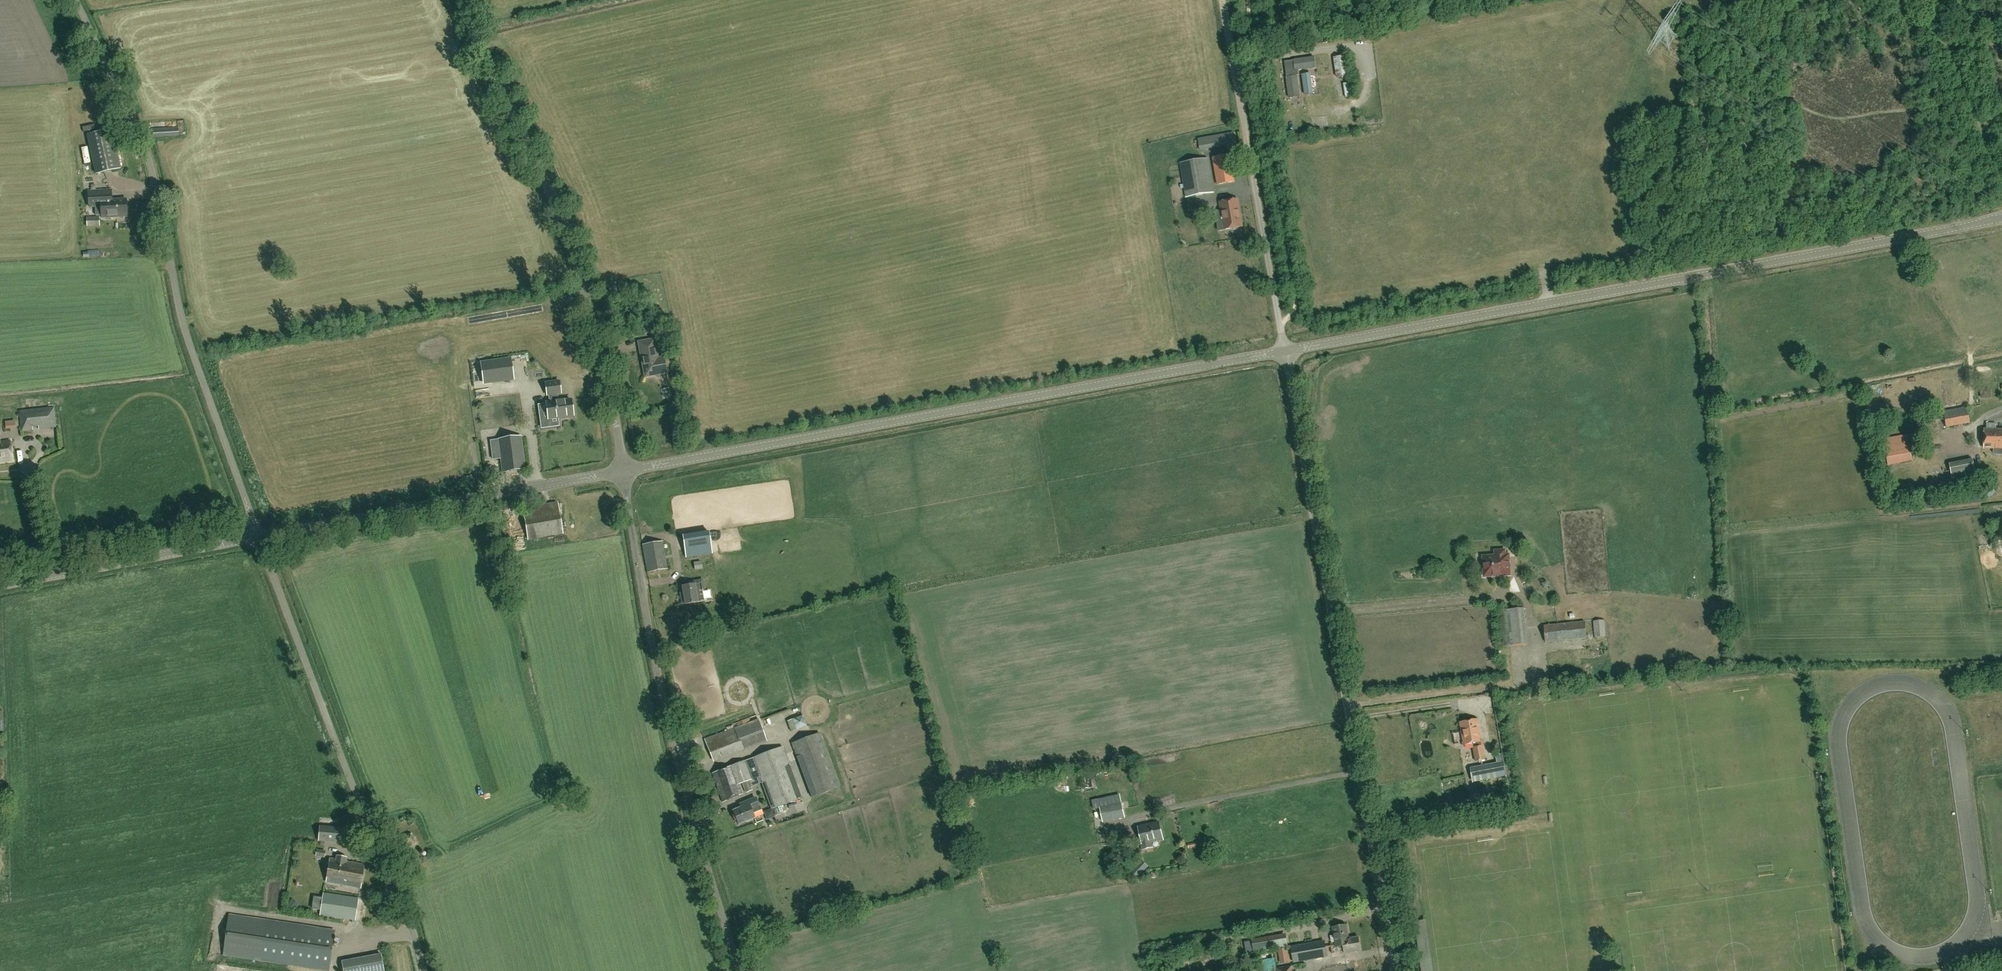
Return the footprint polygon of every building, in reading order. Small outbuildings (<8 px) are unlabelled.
[(1337,78),(1348,76),(1345,56),(1334,58),(1337,78)] [(1289,98),(1301,96),(1298,75),(1298,71),(1316,68),(1314,57),(1293,60),(1294,60),(1285,61),(1287,77),(1286,77),(1289,98)] [(1305,95),(1313,93),(1310,73),(1302,74),(1305,95)] [(153,138),(179,137),(178,128),(152,129),(153,138)] [(97,175),(121,170),(112,131),(88,136),(97,175)] [(1234,133),(1198,139),(1200,150),(1236,144),(1234,133)] [(1217,185),(1234,182),(1230,155),(1213,158),(1217,185)] [(1186,198),(1213,193),(1207,159),(1180,163),(1186,198)] [(112,200),(111,190),(89,191),(90,207),(102,206),(102,218),(127,217),(126,199),(112,200)] [(1237,230),(1238,227),(1241,227),(1237,200),(1220,203),(1224,230),(1230,229),(1233,230),(1237,230)] [(87,227),(100,226),(100,216),(86,217),(87,227)] [(644,334),(656,331),(652,318),(641,321),(644,334)] [(657,358),(654,339),(639,342),(641,349),(640,350),(645,377),(655,375),(655,376),(658,378),(660,375),(660,372),(666,371),(667,377),(663,357),(657,358)] [(480,362),(483,385),(514,380),(511,357),(480,362)] [(558,401),(558,394),(561,393),(560,381),(545,383),(547,395),(548,395),(549,403),(546,403),(548,418),(573,416),(571,400),(558,401)] [(56,428),(54,407),(20,411),(22,431),(33,430),(33,427),(38,427),(38,429),(56,428)] [(1946,427),(1970,423),(1967,407),(1943,412),(1946,427)] [(1984,429),(1984,448),(2001,449),(2001,430),(1984,429)] [(0,433),(0,462),(12,460),(10,441),(1,442),(0,433)] [(1888,466),(1912,461),(1907,436),(1884,440),(1888,466)] [(525,469),(520,437),(490,441),(493,459),(501,458),(503,472),(525,469)] [(579,448),(568,452),(572,461),(578,459),(577,456),(582,454),(579,448)] [(1952,479),(1975,474),(1972,459),(1949,463),(1952,479)] [(529,540),(562,534),(557,503),(523,509),(529,540)] [(647,573),(668,570),(663,542),(643,545),(647,573)] [(685,558),(712,553),(710,542),(683,546),(685,558)] [(1505,557),(1505,550),(1495,551),(1495,555),(1483,556),(1483,557),(1483,558),(1484,558),(1484,564),(1484,565),(1483,565),(1484,575),(1495,574),(1501,574),(1501,575),(1510,575),(1509,559),(1509,558),(1508,557),(1507,557),(1505,557)] [(682,605),(698,603),(703,602),(702,591),(704,590),(703,581),(693,583),(693,585),(682,587),(684,596),(681,597),(682,605)] [(1504,646),(1527,644),(1524,608),(1501,610),(1504,646)] [(1605,637),(1604,621),(1593,621),(1595,638),(1605,637)] [(1545,642),(1587,638),(1585,622),(1544,626),(1545,642)] [(790,731),(795,729),(807,726),(803,714),(792,717),(787,719),(790,731)] [(1485,759),(1477,719),(1460,722),(1464,744),(1472,743),(1476,761),(1485,759)] [(713,762),(743,750),(767,741),(759,720),(735,728),(736,733),(706,744),(713,762)] [(792,743),(812,798),(839,787),(819,733),(792,743)] [(771,809),(801,798),(783,747),(712,773),(722,802),(742,795),(738,784),(742,783),(746,793),(752,790),(751,786),(761,782),(771,809)] [(1491,782),(1490,778),(1497,777),(1496,767),(1504,766),(1503,758),(1493,760),(1494,763),(1470,767),(1472,781),(1477,780),(1478,785),(1491,782)] [(1494,801),(1510,799),(1509,793),(1493,795),(1494,801)] [(1473,795),(1474,804),(1482,802),(1481,794),(1473,795)] [(1103,821),(1124,817),(1120,795),(1099,800),(1103,821)] [(742,825),(746,823),(746,821),(754,818),(752,813),(760,810),(755,798),(742,803),(744,807),(733,811),(735,817),(734,818),(736,822),(738,823),(738,824),(740,824),(742,825)] [(1142,843),(1163,839),(1159,823),(1138,828),(1142,843)] [(343,843),(344,828),(320,826),(318,841),(343,843)] [(346,861),(347,857),(337,856),(336,860),(330,859),(328,867),(326,867),(325,874),(327,874),(326,882),(343,885),(347,862),(346,861)] [(360,888),(364,865),(347,862),(343,885),(360,888)] [(1139,864),(1133,871),(1138,876),(1144,870),(1139,864)] [(355,920),(358,898),(323,894),(320,915),(355,920)] [(292,899),(286,906),(293,912),(299,905),(292,899)] [(328,970),(334,931),(265,920),(259,960),(328,970)] [(1349,937),(1346,923),(1333,926),(1336,946),(1340,945),(1340,947),(1342,948),(1344,948),(1344,952),(1361,949),(1358,936),(1349,937)] [(1293,962),(1327,956),(1324,941),(1291,947),(1293,962)] [(1278,949),(1280,964),(1291,962),(1288,947),(1278,949)] [(381,955),(341,962),(343,970),(384,970),(381,955)]
